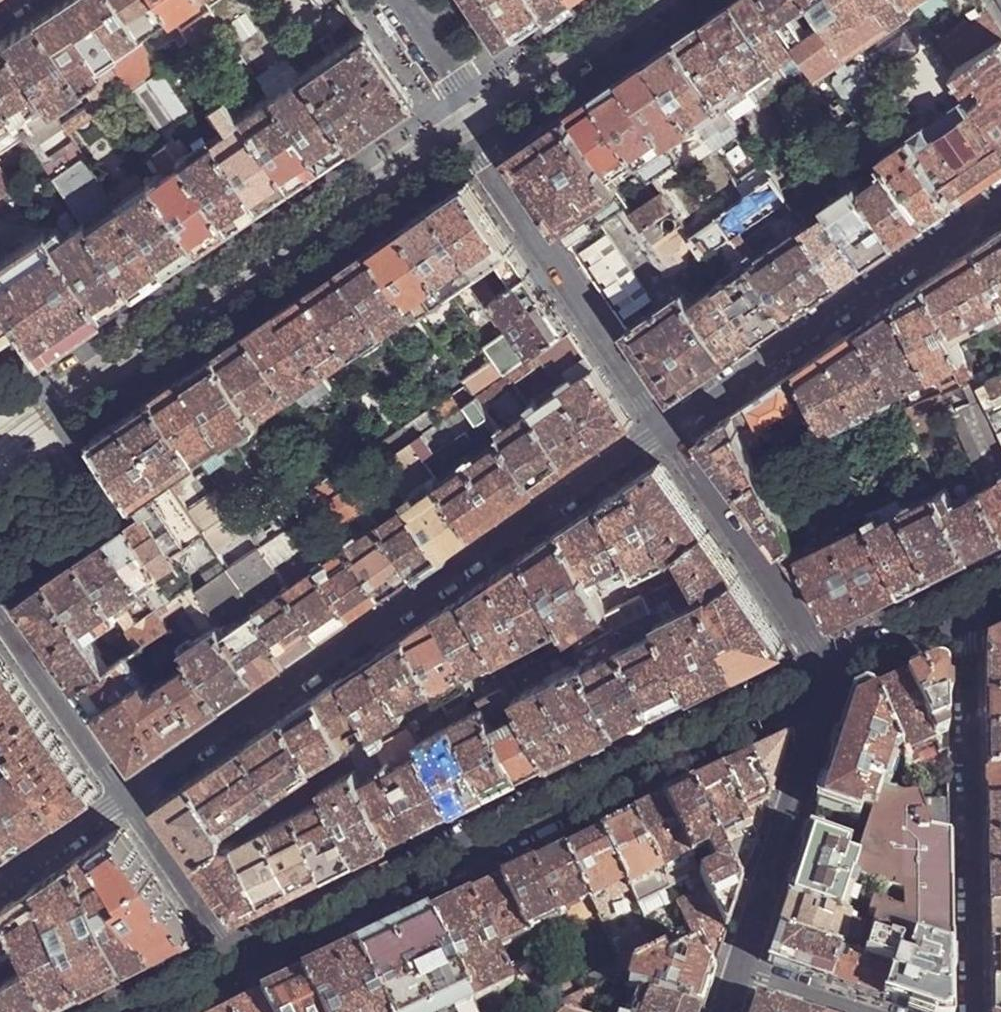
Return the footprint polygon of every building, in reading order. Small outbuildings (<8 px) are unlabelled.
[(60,5),(98,61),(137,35),(114,0),(67,0),(60,5)] [(137,35),(139,37),(171,16),(160,0),(114,0),(137,35)] [(171,16),(194,0),(160,0),(171,16)] [(205,0),(194,0),(171,16),(174,21),(182,32),(213,11),(210,7),(205,0)] [(291,58),(251,0),(220,0),(210,7),(213,11),(219,21),(259,79),(291,58)] [(301,56),(313,47),(281,0),(251,0),(291,58),(293,61),(301,56)] [(322,8),(333,0),(316,0),(322,8)] [(494,43),(511,32),(490,0),(464,0),(494,43)] [(511,32),(529,20),(540,12),(532,0),(490,0),(511,32)] [(540,12),(557,1),(558,0),(532,0),(540,12)] [(735,0),(719,11),(708,19),(750,82),(778,62),(735,0)] [(777,0),(735,0),(778,62),(806,43),(777,0)] [(818,0),(777,0),(806,43),(818,58),(824,67),(852,48),(818,0)] [(852,48),(877,32),(897,18),(918,4),(915,0),(818,0),(852,48)] [(981,0),(915,0),(918,4),(940,36),(986,7),(981,0)] [(51,11),(36,21),(80,84),(100,71),(95,63),(98,61),(60,5),(51,11)] [(986,7),(940,36),(961,66),(1000,40),(1000,31),(1000,29),(990,14),(986,7)] [(213,11),(182,32),(188,41),(219,21),(213,11)] [(904,30),(897,18),(877,32),(885,44),(879,50),(879,54),(888,66),(892,69),(896,67),(919,52),(922,49),(921,44),(912,31),(907,28),(904,30)] [(750,82),(708,19),(688,32),(679,39),(724,104),(752,86),(750,82)] [(19,32),(4,41),(43,97),(49,106),(50,107),(81,85),(80,84),(36,21),(19,32)] [(143,42),(156,62),(164,57),(159,49),(176,38),(181,45),(188,41),(182,32),(174,21),(143,42)] [(366,32),(341,48),(326,58),(310,69),(302,74),(350,145),(374,129),(398,113),(414,102),(387,63),(366,32)] [(317,44),(326,58),(341,48),(331,34),(317,44)] [(696,124),(713,112),(724,104),(679,39),(661,50),(650,58),(696,124)] [(961,66),(972,82),(983,75),(994,92),(984,99),(1000,124),(1000,40),(961,66)] [(16,114),(28,107),(43,97),(4,41),(0,44),(0,100),(11,117),(16,114)] [(124,82),(125,84),(156,62),(143,42),(111,64),(124,82)] [(818,58),(806,43),(778,62),(789,78),(818,58)] [(874,81),(852,48),(824,67),(846,100),(874,81)] [(301,56),(293,61),(302,74),(310,69),(301,56)] [(259,79),(271,95),(302,74),(293,61),(291,58),(259,79)] [(696,124),(650,58),(631,71),(622,77),(667,143),(669,142),(696,124)] [(150,79),(162,70),(156,62),(125,84),(166,143),(180,163),(211,141),(206,134),(193,142),(186,141),(176,127),(177,121),(150,79)] [(789,78),(778,62),(750,82),(752,86),(761,98),(766,94),(789,78)] [(93,103),(124,82),(111,64),(100,71),(80,84),(81,85),(93,103)] [(193,142),(206,134),(162,70),(150,79),(177,121),(176,127),(186,141),(193,142)] [(350,145),(302,74),(271,95),(319,166),(339,152),(350,145)] [(667,143),(622,77),(607,87),(594,96),(636,158),(639,162),(667,143)] [(978,90),(965,100),(973,112),(934,139),(925,127),(912,135),(957,202),(992,178),(1000,172),(1000,124),(984,99),(978,90)] [(771,100),(766,94),(761,98),(765,104),(771,100)] [(212,105),(229,130),(242,121),(240,117),(225,95),(212,105)] [(319,166),(271,95),(240,117),(242,121),(288,187),(303,176),(319,166)] [(636,158),(594,96),(576,109),(566,115),(609,177),(636,158)] [(43,97),(28,107),(34,116),(49,106),(43,97)] [(11,117),(0,100),(0,125),(11,117)] [(973,112),(965,100),(925,127),(934,139),(973,112)] [(100,113),(93,103),(61,124),(68,133),(100,113)] [(734,119),(724,104),(713,112),(723,126),(734,119)] [(20,120),(16,114),(11,117),(15,122),(20,120)] [(561,229),(618,189),(609,177),(566,115),(536,136),(509,154),(538,195),(561,229)] [(745,123),(741,117),(735,121),(739,127),(745,123)] [(871,136),(858,117),(829,136),(842,155),(848,164),(876,144),(871,136)] [(898,117),(881,128),(871,136),(876,144),(880,150),(909,131),(898,117)] [(288,187),(242,121),(229,130),(211,141),(257,208),(276,195),(288,187)] [(25,137),(18,126),(0,138),(0,154),(25,137)] [(957,202),(912,135),(884,155),(892,166),(929,221),(943,211),(957,202)] [(257,208),(211,141),(180,163),(226,229),(243,217),(257,208)] [(669,142),(667,143),(639,162),(651,178),(680,158),(669,142)] [(83,220),(88,226),(118,205),(74,143),(69,147),(72,151),(53,164),(50,159),(44,163),(73,206),(83,220)] [(154,152),(167,171),(180,163),(166,143),(154,152)] [(880,150),(876,144),(848,164),(852,170),(853,171),(881,152),(880,150)] [(848,164),(842,155),(813,174),(817,180),(823,190),(852,170),(848,164)] [(226,229),(180,163),(167,171),(149,184),(194,250),(214,237),(226,229)] [(26,204),(0,166),(0,190),(1,190),(6,186),(8,189),(21,208),(26,204)] [(773,175),(766,166),(739,185),(745,194),(773,175)] [(929,221),(892,166),(863,186),(901,240),(917,229),(929,221)] [(824,190),(829,198),(858,179),(853,171),(852,170),(823,190),(824,190)] [(813,174),(811,171),(783,190),(789,199),(817,180),(813,174)] [(783,190),(773,175),(745,194),(746,196),(718,215),(719,218),(731,236),(733,237),(742,231),(789,199),(783,190)] [(863,186),(858,179),(829,198),(834,206),(872,259),(873,259),(889,248),(901,240),(863,186)] [(823,190),(817,180),(789,199),(796,208),(824,190),(823,190)] [(482,272),(500,259),(515,250),(469,183),(449,197),(436,205),(482,272)] [(181,258),(194,250),(149,184),(118,205),(163,270),(181,258)] [(628,205),(618,189),(561,229),(565,236),(571,244),(603,222),(618,211),(628,205)] [(671,208),(660,192),(632,211),(644,226),(671,208)] [(163,270),(118,205),(88,226),(132,291),(138,287),(156,275),(163,270)] [(405,226),(451,293),(468,281),(482,272),(436,205),(417,219),(405,226)] [(691,237),(671,208),(644,226),(632,211),(628,205),(618,211),(666,280),(650,291),(660,305),(685,288),(683,284),(680,280),(676,274),(700,258),(703,255),(691,237)] [(44,230),(52,241),(83,220),(73,206),(42,227),(44,230)] [(872,259),(834,206),(806,225),(844,278),(861,267),(872,259)] [(646,286),(650,291),(666,280),(618,211),(603,222),(615,241),(624,253),(632,265),(646,286)] [(731,236),(719,218),(691,237),(703,255),(716,246),(731,236)] [(119,300),(132,291),(88,226),(83,220),(52,241),(101,312),(119,300)] [(615,241),(603,222),(571,244),(584,263),(615,241)] [(844,278),(806,225),(779,243),(816,297),(834,285),(844,278)] [(389,238),(374,248),(418,311),(420,314),(438,302),(451,293),(405,226),(389,238)] [(101,312),(52,241),(44,230),(18,248),(0,259),(0,295),(17,320),(15,321),(38,354),(71,332),(101,312)] [(760,256),(742,231),(733,237),(750,263),(760,256)] [(996,235),(981,245),(1000,285),(1000,232),(996,235)] [(733,237),(731,236),(716,246),(735,273),(750,263),(733,237)] [(624,253),(615,241),(584,263),(592,275),(624,253)] [(816,297),(779,243),(760,256),(750,263),(787,317),(801,307),(816,297)] [(981,245),(954,264),(929,281),(956,334),(1000,312),(1000,285),(981,245)] [(343,269),(387,332),(418,311),(374,248),(355,261),(343,269)] [(531,273),(515,250),(500,259),(516,283),(531,273)] [(624,253),(592,275),(600,287),(632,265),(624,253)] [(704,264),(700,258),(676,274),(680,280),(704,264)] [(787,317),(750,263),(735,273),(722,282),(759,336),(774,326),(787,317)] [(714,270),(710,264),(683,284),(685,288),(686,289),(714,270)] [(646,286),(632,265),(600,287),(615,308),(646,286)] [(326,281),(312,290),(355,354),(387,332),(343,269),(326,281)] [(498,295),(482,272),(468,281),(498,324),(512,315),(498,295)] [(548,299),(531,273),(516,283),(498,295),(512,315),(518,324),(535,351),(568,329),(548,299)] [(956,334),(929,281),(912,292),(899,301),(932,373),(954,362),(966,356),(956,334)] [(759,336),(722,282),(694,301),(731,355),(746,344),(759,336)] [(650,291),(646,286),(615,308),(628,328),(660,305),(650,291)] [(686,289),(685,288),(660,305),(628,328),(645,353),(674,394),(711,369),(731,355),(694,301),(686,289)] [(292,304),(282,311),(325,374),(355,354),(312,290),(292,304)] [(474,392),(506,371),(487,345),(475,327),(467,315),(451,293),(438,302),(482,367),(465,379),(474,392)] [(15,321),(17,320),(0,295),(0,332),(15,321)] [(932,373),(899,301),(877,316),(861,326),(893,392),(932,373)] [(251,332),(293,396),(312,383),(325,374),(282,311),(264,323),(251,332)] [(480,324),(472,312),(467,315),(475,327),(480,324)] [(518,324),(487,345),(506,371),(535,351),(518,324)] [(893,392),(861,326),(854,331),(815,357),(797,370),(824,424),(825,426),(893,392)] [(233,344),(219,353),(263,417),(273,410),(293,396),(251,332),(233,344)] [(571,332),(539,355),(545,363),(563,390),(595,367),(591,361),(580,345),(571,332)] [(200,366),(189,374),(231,438),(263,417),(219,353),(200,366)] [(545,363),(539,355),(508,376),(513,383),(514,384),(545,363)] [(976,375),(966,356),(954,362),(961,376),(965,383),(967,382),(977,378),(976,375)] [(595,367),(563,390),(602,446),(615,436),(634,423),(616,398),(605,381),(595,367)] [(992,378),(988,369),(976,375),(977,378),(980,384),(992,378)] [(824,424),(797,370),(761,394),(733,414),(755,459),(763,455),(765,449),(762,442),(805,420),(809,427),(815,428),(824,424)] [(157,395),(201,460),(231,438),(189,374),(170,386),(157,395)] [(1000,392),(1000,374),(992,378),(980,384),(981,385),(987,399),(1000,392)] [(477,397),(483,405),(513,383),(508,376),(477,397)] [(965,383),(961,376),(938,386),(942,393),(965,383)] [(971,389),(981,385),(980,384),(977,378),(967,382),(971,389)] [(474,392),(465,379),(434,401),(443,415),(474,392)] [(339,423),(312,383),(293,396),(321,436),(339,423)] [(971,389),(976,401),(950,412),(985,486),(1000,478),(1000,427),(987,399),(981,385),(971,389)] [(602,446),(563,390),(533,412),(571,467),(587,456),(602,446)] [(987,399),(1000,427),(1000,392),(987,399)] [(946,401),(942,393),(902,410),(906,419),(946,401)] [(171,480),(188,468),(201,460),(157,395),(124,418),(95,438),(114,467),(138,502),(171,480)] [(477,397),(468,404),(479,423),(458,437),(475,460),(506,439),(502,433),(483,405),(477,397)] [(443,415),(434,401),(403,422),(412,436),(443,415)] [(427,458),(458,437),(479,423),(468,404),(414,440),(427,458)] [(272,431),(283,424),(273,410),(263,417),(272,431)] [(571,467),(533,412),(502,433),(506,439),(540,488),(557,476),(571,467)] [(755,459),(733,414),(702,435),(720,461),(738,488),(762,474),(755,459)] [(412,436),(403,422),(372,443),(381,458),(412,436)] [(825,426),(824,424),(815,428),(809,427),(813,434),(822,439),(829,436),(825,426)] [(915,438),(911,428),(901,432),(896,440),(899,446),(915,438)] [(444,482),(475,460),(458,437),(427,458),(444,482)] [(926,460),(915,438),(899,446),(881,456),(892,478),(894,477),(894,476),(898,467),(897,465),(914,457),(915,460),(922,462),(926,460)] [(540,488),(506,439),(475,460),(509,509),(527,497),(540,488)] [(427,458),(414,440),(383,461),(413,504),(444,482),(427,458)] [(842,462),(848,473),(864,465),(861,457),(851,457),(842,462)] [(475,460),(444,482),(477,531),(489,523),(509,509),(475,460)] [(383,461),(352,483),(382,525),(413,504),(383,461)] [(661,463),(635,481),(672,556),(679,551),(708,531),(683,495),(661,463)] [(350,479),(341,465),(310,486),(319,500),(350,479)] [(188,468),(171,480),(181,494),(198,482),(188,468)] [(794,542),(762,474),(738,488),(760,520),(781,551),(794,542)] [(881,491),(872,474),(861,479),(869,496),(881,491)] [(985,486),(1000,521),(1000,478),(985,486)] [(181,494),(171,480),(138,502),(141,507),(146,514),(175,555),(180,552),(207,533),(194,514),(181,494)] [(616,493),(604,502),(632,563),(639,576),(673,557),(672,556),(635,481),(616,493)] [(413,504),(446,553),(464,541),(477,531),(444,482),(413,504)] [(382,525),(352,483),(322,504),(332,519),(338,527),(354,517),(368,535),(382,525)] [(950,484),(940,489),(947,503),(957,499),(950,484)] [(319,500),(310,486),(279,507),(288,521),(319,500)] [(947,503),(973,554),(993,544),(1000,540),(1000,521),(985,486),(957,499),(947,503)] [(872,522),(904,587),(915,582),(961,560),(973,554),(947,503),(940,489),(896,510),(885,515),(872,522)] [(868,513),(859,495),(850,499),(848,501),(856,516),(859,517),(868,513)] [(593,583),(632,563),(604,502),(584,515),(565,528),(593,583)] [(896,510),(892,503),(881,508),(885,515),(896,510)] [(291,525),(301,540),(332,519),(322,504),(291,525)] [(413,504),(382,525),(415,574),(435,561),(446,553),(413,504)] [(225,532),(206,505),(194,514),(207,533),(225,532)] [(279,507),(248,528),(257,543),(288,521),(279,507)] [(871,520),(872,522),(885,515),(881,508),(868,514),(871,520)] [(129,525),(176,593),(194,582),(175,555),(146,514),(138,519),(129,525)] [(242,520),(225,532),(207,533),(228,563),(257,543),(248,528),(242,520)] [(872,522),(871,520),(823,543),(800,554),(813,579),(811,580),(821,600),(832,623),(843,618),(885,597),(904,587),(872,522)] [(144,589),(151,584),(164,602),(176,593),(129,525),(120,531),(110,538),(144,589)] [(259,546),(275,568),(305,547),(301,540),(291,525),(259,546)] [(402,583),(415,574),(382,525),(368,535),(351,547),(385,595),(402,583)] [(544,543),(529,553),(566,623),(572,633),(607,613),(593,583),(565,528),(544,543)] [(708,531),(679,551),(686,561),(694,572),(694,571),(698,579),(702,587),(712,580),(717,590),(738,576),(722,552),(708,531)] [(228,563),(207,533),(180,552),(201,582),(228,563)] [(800,554),(823,543),(819,534),(796,545),(800,554)] [(81,558),(115,608),(144,589),(110,538),(93,550),(81,558)] [(796,545),(794,542),(781,551),(804,585),(811,580),(813,579),(800,554),(796,545)] [(289,589),(275,568),(259,546),(229,568),(258,610),(289,589)] [(319,568),(305,547),(275,568),(289,589),(319,568)] [(385,595),(351,547),(319,568),(353,617),(370,606),(385,595)] [(513,564),(496,575),(531,642),(566,623),(529,553),(513,564)] [(52,579),(92,636),(121,616),(115,608),(81,558),(65,570),(52,579)] [(686,561),(677,565),(683,578),(689,575),(694,572),(686,561)] [(229,568),(199,589),(222,623),(227,631),(258,610),(229,568)] [(341,625),(353,617),(319,568),(289,589),(322,638),(341,625)] [(689,575),(692,582),(698,579),(694,571),(694,572),(689,575)] [(481,585),(467,595),(500,658),(531,642),(496,575),(481,585)] [(674,595),(693,585),(692,582),(689,575),(683,578),(668,585),(674,595)] [(786,646),(738,576),(717,590),(706,596),(740,668),(767,656),(786,646)] [(38,589),(22,599),(54,644),(81,684),(112,664),(106,656),(92,636),(52,579),(38,589)] [(698,579),(692,582),(693,585),(674,595),(680,609),(706,596),(702,587),(698,579)] [(717,590),(712,580),(702,587),(706,596),(717,590)] [(821,600),(811,580),(804,585),(817,603),(821,600)] [(199,589),(194,582),(176,593),(164,602),(157,607),(170,625),(185,648),(222,623),(199,589)] [(151,584),(144,589),(157,607),(164,602),(151,584)] [(674,595),(668,585),(648,595),(652,605),(659,620),(680,609),(674,595)] [(157,607),(144,589),(115,608),(121,616),(135,636),(141,645),(161,631),(170,625),(157,607)] [(309,647),(322,638),(289,589),(258,610),(292,659),(309,647)] [(469,675),(500,658),(467,595),(452,605),(437,615),(469,675)] [(652,605),(648,595),(607,613),(613,623),(630,615),(652,605)] [(740,668),(706,596),(680,609),(659,620),(663,628),(693,692),(720,678),(740,668)] [(832,623),(821,600),(817,603),(828,620),(831,624),(832,623)] [(652,605),(630,615),(635,623),(630,626),(636,640),(663,628),(659,620),(652,605)] [(292,659),(258,610),(227,631),(260,681),(279,668),(292,659)] [(607,613),(572,633),(578,646),(614,626),(613,623),(607,613)] [(437,615),(408,635),(436,689),(441,698),(473,684),(469,675),(437,615)] [(624,645),(636,640),(630,626),(635,623),(630,615),(613,623),(614,626),(624,645)] [(260,681),(227,631),(222,623),(185,648),(188,652),(195,661),(225,704),(247,690),(260,681)] [(161,631),(179,658),(188,652),(185,648),(170,625),(161,631)] [(624,645),(614,626),(578,646),(585,660),(587,663),(624,645)] [(674,701),(693,692),(663,628),(636,640),(624,645),(657,710),(674,701)] [(987,699),(1000,698),(1000,634),(987,641),(987,699)] [(388,649),(376,656),(402,705),(436,689),(408,635),(388,649)] [(106,656),(112,664),(129,652),(141,645),(135,636),(106,656)] [(639,719),(657,710),(624,645),(587,663),(621,728),(639,719)] [(560,658),(557,650),(540,659),(544,667),(560,658)] [(1,731),(11,723),(11,722),(36,705),(0,652),(0,730),(1,731)] [(93,701),(100,712),(148,679),(129,652),(112,664),(81,684),(93,701)] [(360,667),(345,677),(364,715),(370,726),(374,733),(382,728),(407,715),(402,705),(376,656),(360,667)] [(500,658),(469,675),(473,684),(480,697),(481,699),(504,687),(513,682),(500,658)] [(607,734),(621,728),(587,663),(585,660),(550,678),(585,745),(607,734)] [(195,661),(176,673),(207,717),(225,704),(195,661)] [(947,672),(946,668),(942,664),(936,664),(906,678),(935,736),(948,731),(947,712),(947,672)] [(176,673),(154,688),(148,679),(100,712),(115,733),(138,765),(178,737),(207,717),(176,673)] [(320,694),(337,729),(364,715),(345,677),(333,685),(320,694)] [(585,745),(550,678),(519,694),(522,701),(527,711),(553,761),(572,751),(585,745)] [(919,745),(936,738),(935,736),(906,678),(884,689),(872,695),(901,754),(919,745)] [(513,705),(522,701),(519,694),(513,682),(504,687),(513,705)] [(473,684),(441,698),(448,712),(480,697),(473,684)] [(513,705),(504,687),(481,699),(486,709),(490,717),(513,705)] [(290,715),(317,766),(347,747),(344,740),(337,729),(320,694),(306,704),(290,715)] [(838,742),(864,750),(859,764),(889,773),(893,759),(902,756),(901,754),(872,695),(857,702),(850,705),(843,728),(838,742)] [(481,699),(480,697),(448,712),(449,715),(454,724),(486,709),(481,699)] [(988,735),(1000,735),(1000,698),(987,699),(988,717),(988,735)] [(48,721),(36,705),(11,722),(11,723),(13,726),(3,733),(6,738),(10,744),(21,760),(62,817),(97,793),(86,778),(48,721)] [(507,783),(521,776),(496,727),(490,717),(486,709),(454,724),(489,792),(507,783)] [(539,767),(553,761),(527,711),(496,727),(521,776),(539,767)] [(268,730),(250,742),(282,789),(317,766),(290,715),(268,730)] [(411,725),(407,715),(382,728),(387,738),(411,725)] [(454,724),(449,715),(415,732),(420,740),(454,724)] [(489,792),(454,724),(420,740),(424,749),(455,809),(475,799),(489,792)] [(379,743),(391,766),(424,749),(420,740),(415,732),(411,725),(387,738),(379,743)] [(391,766),(379,743),(374,733),(370,726),(344,740),(347,747),(357,766),(364,780),(391,766)] [(948,751),(948,731),(935,736),(936,738),(940,750),(948,751)] [(988,770),(1000,770),(1000,735),(988,735),(988,755),(988,770)] [(0,742),(0,752),(10,744),(6,738),(0,742)] [(773,744),(750,756),(768,793),(769,792),(787,739),(786,738),(773,744)] [(929,766),(948,759),(948,751),(940,750),(936,738),(919,745),(929,766)] [(221,762),(199,776),(231,823),(282,789),(250,742),(221,762)] [(855,821),(858,822),(862,811),(874,815),(881,793),(882,794),(889,773),(859,764),(864,750),(838,742),(818,808),(855,821)] [(0,752),(0,775),(21,760),(10,744),(0,752)] [(357,766),(347,747),(317,766),(326,784),(357,766)] [(441,816),(455,809),(424,749),(391,766),(421,825),(441,816)] [(722,770),(755,835),(760,820),(753,807),(767,800),(769,792),(768,793),(750,756),(736,763),(722,770)] [(0,775),(0,787),(35,836),(50,826),(62,817),(21,760),(0,775)] [(377,847),(394,839),(364,780),(357,766),(326,784),(332,795),(362,855),(377,847)] [(410,831),(421,825),(391,766),(364,780),(394,839),(410,831)] [(755,835),(722,770),(704,778),(690,785),(718,840),(730,834),(732,839),(736,837),(740,841),(722,849),(740,885),(744,872),(752,847),(755,835)] [(988,806),(1000,806),(1000,770),(988,770),(988,788),(988,806)] [(162,801),(201,857),(231,836),(231,823),(199,776),(180,789),(162,801)] [(676,792),(662,799),(691,858),(708,850),(717,869),(700,877),(703,883),(705,888),(726,929),(732,909),(740,885),(722,849),(718,840),(690,785),(676,792)] [(35,836),(0,787),(0,831),(14,851),(24,844),(35,836)] [(951,890),(950,836),(930,834),(921,807),(917,798),(904,799),(902,798),(882,794),(881,793),(874,815),(859,861),(853,880),(854,880),(878,888),(878,889),(886,891),(886,893),(888,893),(889,907),(874,902),(870,915),(877,918),(875,925),(905,935),(914,938),(953,949),(951,890)] [(348,861),(362,855),(332,795),(302,810),(330,870),(348,861)] [(691,858),(662,799),(643,808),(632,814),(668,887),(674,898),(703,883),(700,877),(691,858)] [(990,840),(1000,840),(1000,806),(988,806),(989,825),(990,840)] [(930,834),(950,836),(950,808),(921,807),(930,834)] [(810,832),(847,845),(855,821),(818,808),(815,816),(810,832)] [(320,875),(330,870),(302,810),(272,825),(301,884),(320,875)] [(615,822),(599,830),(625,880),(636,903),(668,887),(632,814),(615,822)] [(287,891),(301,884),(272,825),(242,839),(271,899),(287,891)] [(110,837),(96,847),(130,898),(122,903),(135,925),(141,922),(161,953),(172,948),(196,936),(122,829),(110,837)] [(580,840),(563,848),(590,897),(625,880),(599,830),(580,840)] [(0,831),(0,861),(7,856),(14,851),(0,831)] [(789,899),(843,915),(849,894),(854,880),(853,880),(859,861),(847,858),(851,846),(847,845),(810,832),(800,863),(789,899)] [(201,857),(241,914),(258,906),(271,899),(242,839),(240,837),(231,836),(201,857)] [(990,876),(1000,876),(1000,840),(990,840),(990,859),(990,876)] [(147,960),(161,953),(141,922),(135,925),(122,903),(130,898),(96,847),(78,859),(131,968),(147,960)] [(542,858),(531,864),(557,913),(590,897),(563,848),(542,858)] [(691,858),(700,877),(717,869),(708,850),(691,858)] [(58,873),(41,885),(91,988),(109,979),(131,968),(78,859),(58,873)] [(557,913),(531,864),(512,873),(499,879),(525,930),(533,925),(549,918),(557,913)] [(991,910),(1000,910),(1000,876),(990,876),(990,893),(991,910)] [(480,888),(467,895),(493,947),(525,931),(525,930),(499,879),(480,888)] [(625,880),(590,897),(620,954),(654,938),(636,903),(625,880)] [(26,895),(7,907),(29,950),(32,957),(36,964),(57,1005),(73,997),(91,988),(41,885),(26,895)] [(719,950),(726,929),(705,888),(676,902),(692,934),(697,946),(710,972),(711,973),(719,950)] [(446,905),(426,915),(471,1003),(511,983),(493,947),(467,895),(446,905)] [(783,917),(778,931),(840,950),(852,918),(843,915),(789,899),(783,917)] [(11,959),(11,960),(29,950),(7,907),(0,913),(0,960),(1,962),(2,963),(11,959)] [(991,945),(1000,945),(1000,910),(991,910),(991,930),(991,945)] [(353,951),(384,1011),(452,1011),(471,1003),(426,915),(387,934),(353,951)] [(875,925),(877,918),(870,915),(859,920),(875,925)] [(555,929),(549,918),(533,925),(539,937),(555,929)] [(840,950),(866,957),(871,939),(875,925),(859,920),(857,920),(852,918),(840,950)] [(871,939),(901,949),(905,935),(875,925),(871,939)] [(768,962),(831,982),(840,950),(778,931),(772,949),(768,962)] [(692,934),(681,939),(687,951),(697,946),(692,934)] [(660,950),(654,938),(620,954),(623,961),(628,969),(636,965),(661,953),(660,950)] [(953,949),(914,938),(909,955),(914,957),(912,962),(898,958),(896,967),(894,966),(884,999),(906,1006),(924,1011),(953,1011),(954,1011),(953,949)] [(871,939),(866,957),(894,966),(896,967),(898,958),(901,949),(871,939)] [(666,962),(676,957),(670,945),(660,950),(661,953),(666,962)] [(991,945),(992,968),(992,986),(1000,986),(1000,945),(991,945)] [(706,990),(711,973),(710,972),(697,946),(687,951),(676,957),(666,962),(661,953),(636,965),(629,988),(641,992),(700,1011),(706,990)] [(859,991),(884,999),(894,966),(866,957),(840,950),(831,982),(859,991)] [(299,977),(316,1011),(384,1011),(353,951),(324,965),(299,977)] [(32,957),(15,966),(18,973),(36,964),(32,957)] [(11,959),(2,963),(1,962),(0,963),(0,974),(15,966),(11,960),(11,959)] [(628,969),(623,961),(591,977),(595,985),(628,969)] [(36,964),(18,973),(19,974),(1,984),(0,984),(15,1011),(42,1011),(43,1011),(57,1005),(36,964)] [(561,970),(548,976),(556,990),(568,984),(561,970)] [(299,977),(290,982),(266,993),(259,997),(267,1011),(316,1011),(299,977)] [(591,977),(578,984),(582,991),(586,990),(595,985),(591,977)] [(0,984),(0,1011),(15,1011),(0,984)] [(992,1011),(1000,1011),(1000,986),(992,986),(992,1006),(992,1011)] [(557,994),(562,1002),(573,996),(569,988),(557,994)] [(564,1008),(575,1011),(581,1011),(586,990),(582,991),(573,996),(562,1002),(564,1008)] [(700,1011),(641,992),(635,1011),(699,1011),(700,1011)] [(259,997),(229,1011),(267,1011),(259,997)] [(758,997),(753,1011),(803,1011),(758,997)]
